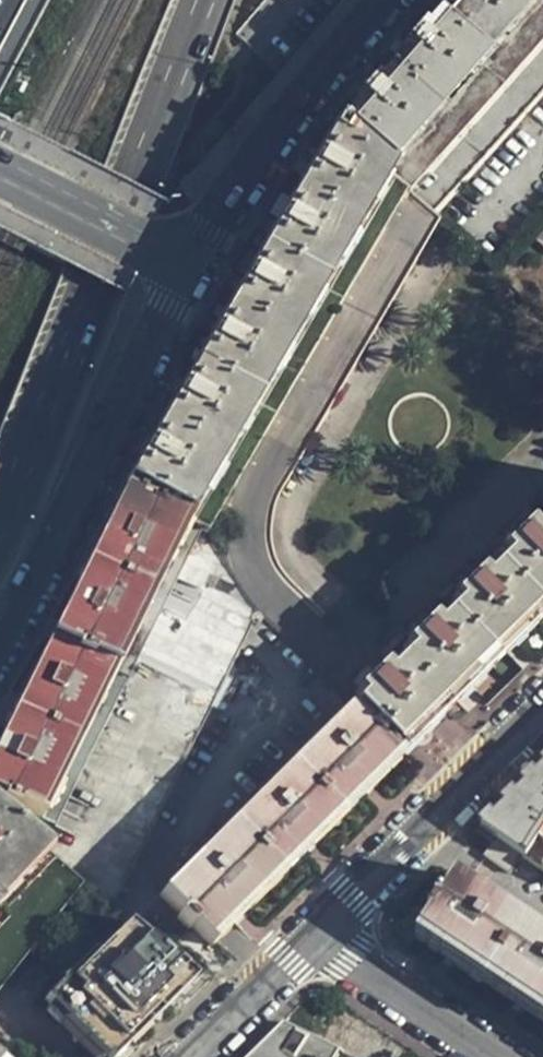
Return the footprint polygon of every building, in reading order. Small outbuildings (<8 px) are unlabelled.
[(404,198),(542,43),(542,0),(448,0),(445,3),(401,52),(356,101),(324,136),(401,195),(404,198)] [(124,484),(207,540),(401,195),(324,136),(298,181),(273,225),(247,271),(219,320),(185,379),(152,436),(124,484)] [(83,889),(110,913),(256,616),(207,540),(124,484),(79,576),(71,593),(10,719),(2,737),(0,740),(0,808),(45,830),(35,849),(83,889)] [(403,755),(422,735),(460,698),(469,689),(507,651),(512,646),(518,640),(542,615),(542,518),(521,540),(512,532),(503,540),(512,550),(473,588),(462,579),(454,587),(464,597),(425,635),(416,626),(408,634),(416,644),(393,667),(378,681),(369,673),(361,681),(370,690),(353,706),(403,755)] [(375,782),(403,755),(353,706),(290,770),(163,897),(183,914),(178,919),(190,930),(194,926),(212,944),(238,918),(246,910),(301,856),(309,848),(318,839),(359,798),(368,789),(375,782)] [(479,833),(496,845),(521,862),(524,864),(542,835),(542,771),(479,833)] [(83,889),(35,849),(0,817),(0,989),(83,889)] [(524,864),(542,877),(542,835),(524,864)] [(521,862),(496,845),(485,861),(510,878),(521,862)] [(467,891),(454,882),(439,905),(435,903),(426,915),(429,918),(415,939),(448,961),(514,1004),(542,1023),(542,940),(467,891)] [(130,930),(96,966),(90,961),(44,1010),(93,1056),(119,1056),(147,1029),(154,1023),(162,1015),(189,987),(130,930)] [(271,1016),(253,1056),(364,1056),(271,1016)]
